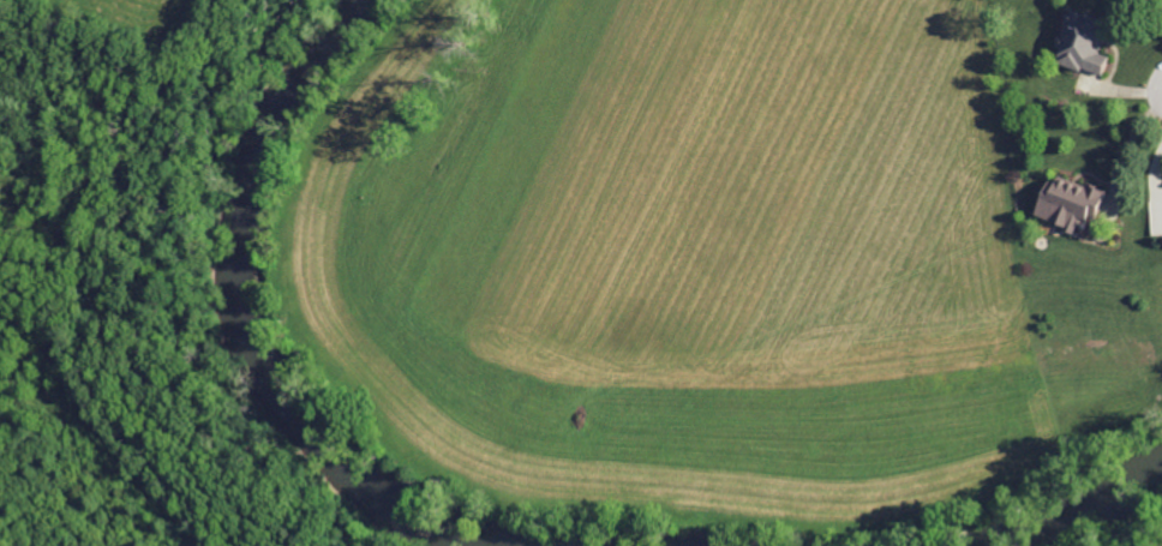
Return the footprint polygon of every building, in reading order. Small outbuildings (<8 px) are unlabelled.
[(1099,75),(1106,55),(1095,52),(1105,21),(1066,8),(1054,47),(1057,48),(1052,60),(1099,75)] [(1031,217),(1072,230),(1076,217),(1091,221),(1100,192),(1044,175),(1031,217)]
